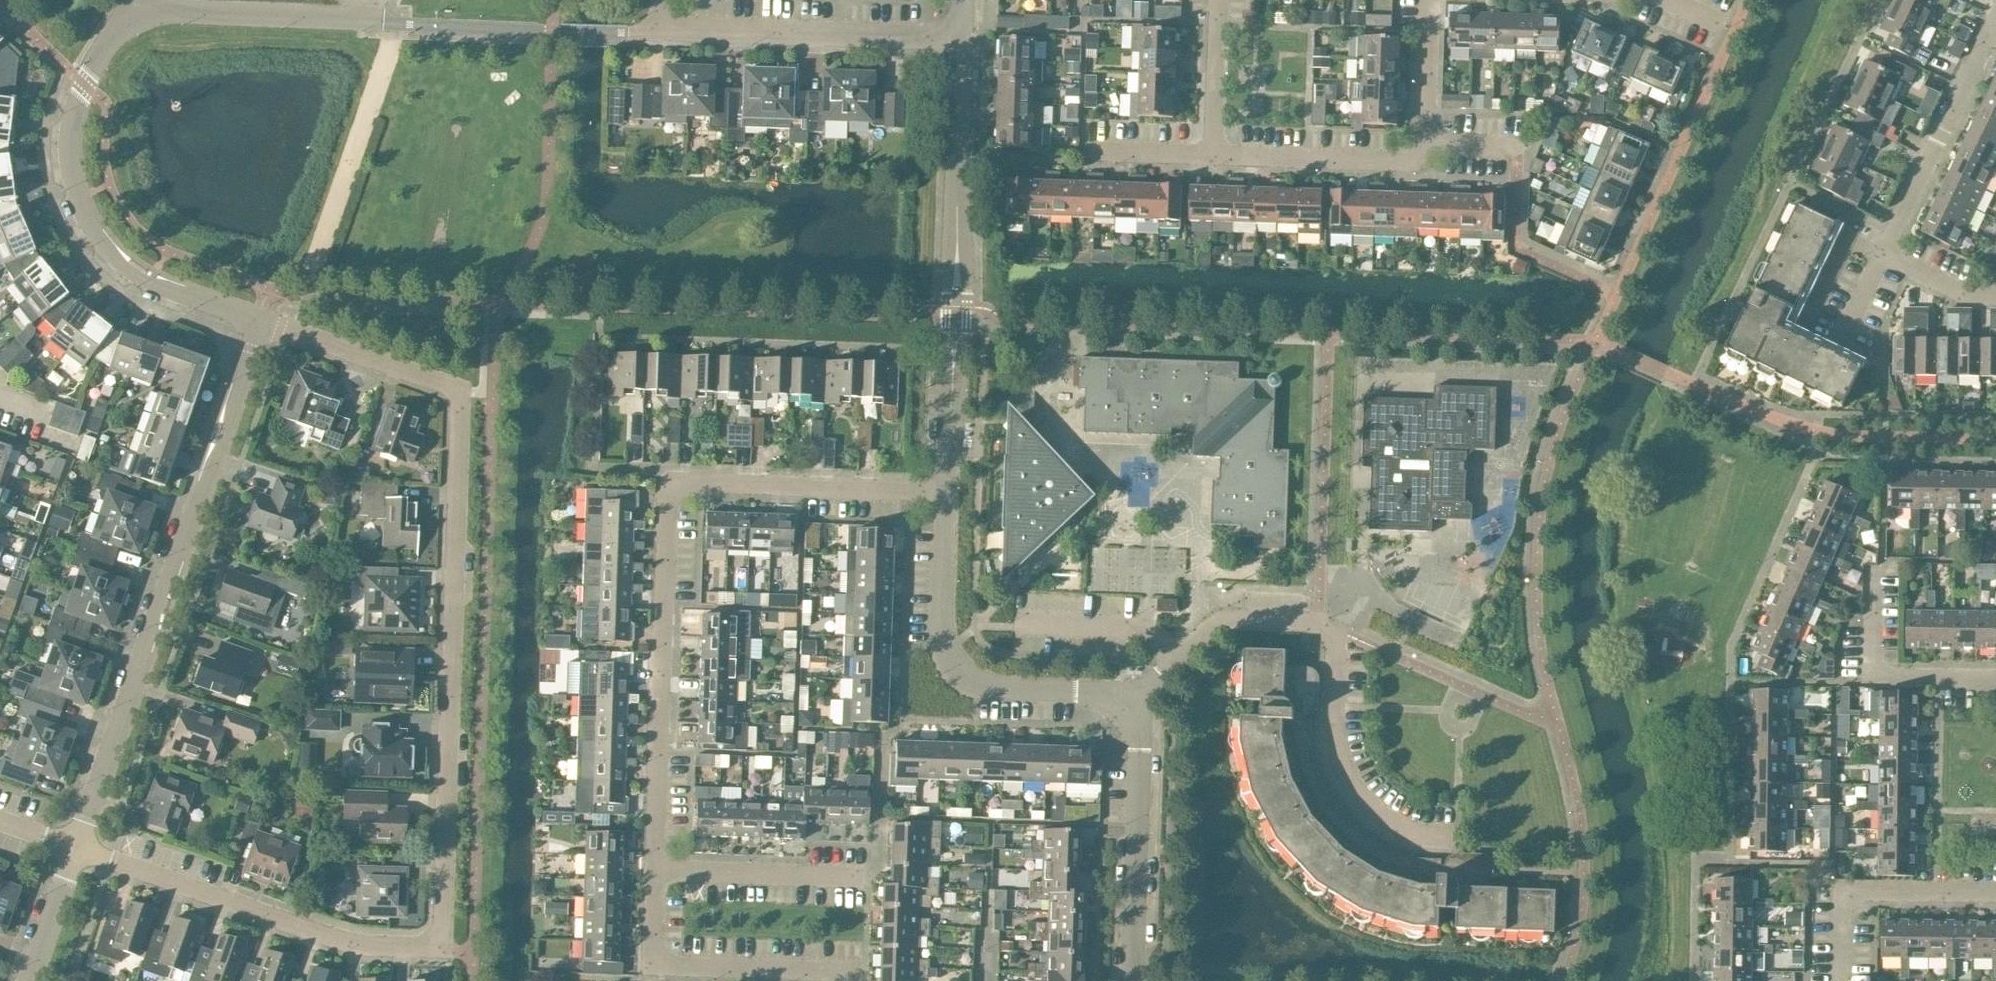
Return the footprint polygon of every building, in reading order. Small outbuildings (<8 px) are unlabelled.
[(1950,0),(1894,0),(1891,7),(1926,24),(1936,3),(1947,8),(1950,0)] [(1092,4),(1091,17),(1102,17),(1103,4),(1092,4)] [(1117,5),(1116,18),(1124,18),(1133,18),(1133,8),(1133,5),(1117,5)] [(1133,8),(1133,18),(1147,19),(1148,6),(1133,5),(1133,8)] [(1090,17),(1090,7),(1081,7),(1081,17),(1090,17)] [(1166,7),(1155,7),(1154,20),(1165,20),(1166,7)] [(1915,45),(1926,24),(1891,7),(1880,29),(1899,38),(1894,48),(1925,63),(1931,53),(1915,45)] [(1494,50),(1495,10),(1488,10),(1488,11),(1489,11),(1489,15),(1473,15),(1472,59),(1493,60),(1494,50)] [(1515,50),(1516,16),(1508,16),(1500,16),(1500,12),(1501,12),(1501,11),(1495,10),(1494,50),(1493,60),(1494,60),(1494,50),(1515,50)] [(1353,12),(1352,26),(1357,26),(1365,27),(1366,16),(1366,13),(1353,12)] [(1537,51),(1538,12),(1531,12),(1531,13),(1532,13),(1532,17),(1516,16),(1515,50),(1537,51)] [(1538,12),(1537,51),(1558,52),(1560,18),(1543,18),(1544,13),(1545,13),(1538,12)] [(1279,24),(1279,14),(1271,13),(1271,23),(1279,24)] [(1307,13),(1307,25),(1314,25),(1322,25),(1322,15),(1322,13),(1307,13)] [(1322,15),(1322,25),(1330,25),(1335,26),(1335,14),(1322,13),(1322,15)] [(1279,24),(1287,24),(1287,14),(1279,14),(1279,24)] [(1472,59),(1473,15),(1451,14),(1450,22),(1450,23),(1450,48),(1471,49),(1471,59),(1472,59)] [(1024,18),(1024,28),(1038,28),(1046,29),(1046,19),(1047,16),(1025,16),(1024,18)] [(1366,16),(1365,27),(1373,27),(1391,28),(1391,17),(1373,17),(1366,16)] [(1024,28),(1024,18),(1017,18),(1016,27),(1024,28)] [(1046,19),(1046,29),(1054,29),(1054,19),(1046,19)] [(1592,62),(1606,30),(1586,21),(1572,52),(1592,62)] [(1131,51),(1180,53),(1181,45),(1180,45),(1180,46),(1176,46),(1176,30),(1143,29),(1143,25),(1132,24),(1131,51)] [(1960,26),(1956,35),(1965,40),(1970,30),(1960,26)] [(1612,71),(1625,42),(1626,39),(1606,30),(1592,62),(1611,70),(1612,71)] [(1087,49),(1096,50),(1097,36),(1087,35),(1087,49)] [(1357,59),(1404,60),(1404,53),(1403,53),(1403,54),(1399,54),(1400,38),(1358,36),(1357,59)] [(996,60),(1043,61),(1043,60),(1035,60),(1036,39),(1002,38),(1001,53),(997,53),(997,52),(996,52),(996,60)] [(21,55),(13,47),(10,50),(0,41),(0,100),(13,101),(18,58),(21,55)] [(1621,77),(1635,46),(1625,42),(1612,71),(1611,70),(1610,73),(1610,77),(1612,81),(1616,85),(1617,85),(1621,77)] [(1631,79),(1644,50),(1635,46),(1621,77),(1631,81),(1632,79),(1631,79)] [(1651,88),(1665,56),(1645,48),(1644,50),(1631,79),(1632,79),(1651,88)] [(1096,58),(1096,50),(1087,49),(1086,57),(1096,58)] [(1314,57),(1323,57),(1323,49),(1314,49),(1314,57)] [(1071,50),(1070,62),(1080,62),(1081,51),(1071,50)] [(1180,60),(1180,53),(1131,51),(1131,52),(1141,52),(1141,73),(1175,74),(1175,59),(1179,59),(1179,60),(1180,60)] [(1671,97),(1682,73),(1685,65),(1665,56),(1651,88),(1669,95),(1671,97)] [(1313,65),(1313,67),(1329,68),(1330,58),(1323,57),(1314,57),(1313,65)] [(1404,68),(1404,60),(1357,59),(1356,80),(1398,82),(1399,67),(1403,67),(1403,68),(1404,68)] [(1042,83),(1043,61),(996,60),(996,67),(997,68),(997,67),(1001,67),(1000,82),(1042,83)] [(1855,83),(1890,100),(1900,79),(1911,84),(1916,73),(1889,60),(1884,70),(1865,61),(1855,83)] [(1069,62),(1068,72),(1080,73),(1080,71),(1080,63),(1069,62)] [(686,116),(689,64),(674,64),(674,67),(664,67),(664,95),(651,94),(651,86),(627,85),(626,119),(649,120),(649,119),(660,119),(663,118),(664,116),(686,116)] [(726,129),(727,97),(711,96),(712,69),(702,68),(702,64),(689,64),(686,116),(709,117),(708,129),(726,129)] [(767,119),(768,67),(754,66),(754,70),(744,70),(743,97),(727,97),(726,129),(744,129),(744,118),(767,119)] [(806,132),(807,100),(791,99),(792,71),(782,71),(782,67),(768,67),(767,119),(788,119),(788,131),(806,132)] [(846,121),(848,69),(834,69),(834,73),(824,73),(823,100),(807,100),(806,132),(824,132),(825,121),(846,121)] [(848,69),(846,121),(870,122),(871,125),(874,127),(884,127),(884,128),(901,129),(901,115),(902,94),(885,94),(885,103),(871,102),(872,74),(862,74),(862,70),(848,69)] [(1174,89),(1175,74),(1141,73),(1140,94),(1130,93),(1130,94),(1179,96),(1179,88),(1178,88),(1178,89),(1174,89)] [(1671,97),(1669,95),(1666,100),(1670,105),(1675,108),(1689,76),(1682,73),(1671,97)] [(1085,93),(1095,93),(1096,77),(1086,77),(1085,93)] [(1988,95),(1995,99),(1995,78),(1988,95)] [(1350,80),(1350,102),(1363,102),(1403,104),(1403,96),(1402,96),(1402,97),(1398,97),(1398,82),(1365,81),(1356,80),(1350,80)] [(1042,84),(1042,83),(1000,82),(1000,97),(996,96),(995,95),(994,103),(1046,105),(1046,104),(1034,103),(1034,84),(1042,84)] [(1880,121),(1890,100),(1855,83),(1845,105),(1863,114),(1858,124),(1885,137),(1890,126),(1880,121)] [(1312,100),(1326,101),(1326,84),(1312,84),(1312,100)] [(609,89),(608,110),(623,110),(624,90),(609,89)] [(1070,98),(1070,106),(1079,106),(1079,98),(1079,91),(1070,91),(1070,98)] [(1095,107),(1095,93),(1085,93),(1085,106),(1095,107)] [(1179,103),(1179,96),(1130,94),(1129,120),(1140,121),(1140,117),(1173,118),(1174,102),(1178,102),(1177,103),(1179,103)] [(1988,95),(1979,115),(1995,123),(1995,99),(1988,95)] [(1571,110),(1575,100),(1568,97),(1564,107),(1571,110)] [(1442,98),(1442,108),(1470,109),(1470,99),(1442,98)] [(1492,110),(1492,100),(1470,99),(1470,109),(1492,110)] [(13,101),(0,100),(0,121),(11,122),(12,113),(16,114),(17,102),(13,102),(13,101)] [(1325,127),(1326,101),(1312,100),(1311,126),(1325,127)] [(1492,110),(1500,110),(1500,100),(1492,100),(1492,110)] [(1575,100),(1571,110),(1577,113),(1581,103),(1575,100)] [(1535,111),(1535,101),(1527,101),(1526,111),(1535,111)] [(1535,111),(1543,112),(1543,101),(1535,101),(1535,111)] [(1402,111),(1403,104),(1363,102),(1363,114),(1352,114),(1352,128),(1363,128),(1363,125),(1397,126),(1397,110),(1401,110),(1401,111),(1402,111)] [(1603,113),(1603,103),(1592,102),(1592,113),(1603,113)] [(1615,117),(1616,115),(1620,106),(1611,102),(1607,113),(1615,117)] [(1046,126),(1046,105),(994,103),(994,111),(995,111),(995,110),(999,110),(999,125),(1046,126)] [(1069,114),(1069,117),(1079,118),(1079,114),(1079,106),(1070,106),(1069,114)] [(1634,127),(1638,118),(1632,115),(1627,124),(1634,127)] [(1979,115),(1969,134),(1995,147),(1995,123),(1979,115)] [(1634,127),(1640,130),(1644,120),(1638,118),(1634,127)] [(1550,125),(1560,129),(1562,123),(1552,119),(1550,125)] [(11,122),(0,121),(0,158),(8,156),(8,155),(8,145),(8,143),(12,144),(13,132),(9,132),(11,122)] [(1880,148),(1885,137),(1858,124),(1853,135),(1834,126),(1824,148),(1859,164),(1869,143),(1880,148)] [(1045,149),(1046,126),(999,125),(998,147),(1045,149)] [(1548,132),(1542,145),(1553,150),(1559,137),(1557,136),(1560,129),(1550,125),(1547,131),(1548,132)] [(1600,147),(1641,165),(1650,145),(1609,127),(1600,147)] [(1067,128),(1067,138),(1077,139),(1078,129),(1067,128)] [(1995,165),(1995,147),(1969,134),(1960,154),(1994,170),(1995,165)] [(1632,185),(1641,165),(1600,147),(1591,167),(1632,185)] [(1853,177),(1859,164),(1824,148),(1813,170),(1832,179),(1827,189),(1858,204),(1864,193),(1859,191),(1864,182),(1853,177)] [(1984,189),(1994,170),(1960,154),(1950,173),(1984,189)] [(8,156),(0,158),(0,179),(11,177),(10,168),(14,167),(12,156),(8,157),(8,156)] [(1532,164),(1542,169),(1545,163),(1535,158),(1532,164)] [(1539,175),(1542,169),(1532,164),(1529,171),(1539,175)] [(1624,205),(1632,185),(1591,167),(1600,171),(1592,191),(1624,205)] [(1029,225),(1029,216),(1031,181),(1017,180),(1017,171),(1010,170),(1009,180),(1008,180),(1007,213),(1004,213),(1003,224),(1029,225)] [(1051,217),(1053,172),(1044,172),(1044,181),(1031,181),(1029,216),(1051,217)] [(1073,217),(1074,182),(1060,182),(1061,172),(1053,172),(1051,217),(1073,217)] [(1094,218),(1096,173),(1087,173),(1087,183),(1074,182),(1073,217),(1094,218)] [(1116,219),(1117,184),(1103,183),(1104,174),(1096,173),(1094,218),(1116,219)] [(1975,209),(1984,189),(1950,173),(1941,193),(1975,209)] [(1137,220),(1139,175),(1130,175),(1130,184),(1117,184),(1116,219),(1137,220)] [(1159,220),(1160,185),(1147,185),(1147,175),(1139,175),(1137,220),(1159,220)] [(1159,220),(1159,228),(1180,228),(1180,221),(1181,221),(1182,186),(1181,186),(1181,176),(1174,176),(1173,186),(1160,185),(1159,220)] [(18,210),(17,209),(15,200),(14,198),(18,197),(17,186),(13,187),(11,177),(0,179),(0,211),(2,217),(18,210)] [(1213,222),(1214,187),(1200,187),(1201,177),(1193,177),(1193,186),(1192,186),(1191,221),(1213,222)] [(1234,232),(1236,178),(1227,178),(1227,187),(1214,187),(1213,222),(1234,223),(1233,232),(1234,232)] [(1256,233),(1257,189),(1243,188),(1244,178),(1236,178),(1234,232),(1256,233)] [(1277,224),(1279,180),(1271,179),(1270,189),(1257,189),(1256,233),(1256,224),(1277,224)] [(1299,234),(1300,190),(1287,189),(1287,180),(1279,180),(1277,224),(1298,225),(1298,234),(1299,234)] [(1300,190),(1299,234),(1320,235),(1322,191),(1321,191),(1321,181),(1314,181),(1313,190),(1300,190)] [(1352,236),(1354,192),(1340,191),(1341,182),(1333,181),(1333,191),(1332,191),(1330,235),(1352,236)] [(1374,236),(1376,183),(1367,183),(1367,192),(1354,192),(1352,236),(1374,236)] [(1396,237),(1397,193),(1384,193),(1384,183),(1376,183),(1374,236),(1396,237)] [(1417,238),(1417,229),(1419,185),(1411,184),(1410,194),(1397,193),(1396,237),(1417,238)] [(1439,230),(1440,195),(1427,194),(1427,185),(1419,185),(1417,229),(1439,230)] [(1460,240),(1462,186),(1454,186),(1453,195),(1440,195),(1439,230),(1459,231),(1459,240),(1460,240)] [(1482,240),(1483,196),(1470,196),(1470,186),(1462,186),(1460,240),(1482,240)] [(1483,196),(1482,240),(1504,241),(1505,197),(1504,197),(1505,187),(1497,187),(1497,197),(1483,196)] [(1615,225),(1624,205),(1592,191),(1583,210),(1615,225)] [(1965,228),(1975,209),(1941,193),(1932,212),(1965,228)] [(1532,211),(1542,216),(1545,210),(1535,205),(1532,211)] [(1793,312),(1835,224),(1797,205),(1753,292),(1755,293),(1746,312),(1744,312),(1725,350),(1729,352),(1730,350),(1748,359),(1747,361),(1757,366),(1758,364),(1777,372),(1776,375),(1786,380),(1787,378),(1806,387),(1805,389),(1816,394),(1816,392),(1835,401),(1834,403),(1843,407),(1861,368),(1778,328),(1787,309),(1793,312)] [(1615,225),(1583,210),(1583,211),(1574,207),(1565,226),(1606,244),(1615,225)] [(18,210),(2,217),(0,211),(0,241),(26,230),(23,221),(26,220),(22,209),(18,211),(18,210)] [(1539,223),(1542,216),(1532,211),(1529,218),(1539,223)] [(1955,249),(1965,228),(1932,212),(1922,233),(1955,249)] [(1597,265),(1606,244),(1565,226),(1556,247),(1597,265)] [(41,260),(40,260),(35,251),(35,249),(38,248),(34,237),(30,239),(26,230),(0,241),(0,260),(2,265),(3,265),(5,267),(2,263),(19,256),(27,271),(41,260)] [(1268,238),(1268,249),(1276,249),(1276,239),(1268,238)] [(1008,248),(1008,259),(1018,259),(1018,249),(1008,248)] [(1114,249),(1114,262),(1122,262),(1123,250),(1114,249)] [(1198,251),(1197,265),(1211,265),(1211,251),(1198,251)] [(41,261),(41,260),(27,271),(19,256),(2,263),(5,267),(13,281),(12,282),(26,299),(54,277),(48,270),(52,267),(45,258),(41,261)] [(1244,258),(1244,266),(1254,267),(1254,258),(1244,258)] [(1519,258),(1513,271),(1523,276),(1529,263),(1519,258)] [(66,317),(77,303),(76,302),(68,295),(67,294),(70,291),(63,282),(60,285),(54,277),(26,299),(40,317),(41,316),(40,315),(54,305),(66,317)] [(66,353),(94,315),(86,310),(88,306),(79,300),(77,303),(66,317),(54,305),(40,315),(41,316),(55,330),(48,339),(66,353)] [(1915,375),(1916,309),(1904,309),(1904,334),(1906,334),(1906,339),(1894,340),(1893,375),(1915,375)] [(1937,375),(1938,340),(1925,340),(1925,334),(1928,334),(1928,309),(1916,309),(1915,375),(1937,375)] [(1958,376),(1959,309),(1947,309),(1947,334),(1949,334),(1949,340),(1938,340),(1937,375),(1958,376)] [(1971,309),(1960,309),(1959,309),(1958,376),(1980,376),(1981,340),(1969,340),(1969,335),(1971,335),(1971,309)] [(1990,310),(1990,335),(1992,335),(1992,340),(1981,340),(1980,376),(1995,376),(1995,310),(1990,310)] [(116,351),(122,334),(121,334),(112,329),(110,328),(113,325),(104,318),(101,321),(94,315),(66,353),(84,366),(91,357),(93,358),(90,356),(100,342),(116,351)] [(130,375),(142,341),(133,338),(135,334),(124,330),(122,334),(116,351),(100,342),(90,356),(93,358),(109,366),(109,367),(130,375)] [(24,347),(15,338),(0,354),(0,367),(2,370),(24,347)] [(156,366),(164,345),(152,340),(151,344),(142,341),(130,375),(151,382),(157,366),(156,366)] [(177,375),(209,360),(182,351),(184,347),(173,343),(171,347),(164,345),(156,366),(157,366),(177,374),(177,375)] [(2,370),(11,378),(12,378),(33,356),(24,347),(2,370)] [(644,391),(645,355),(608,353),(607,396),(622,397),(622,390),(644,391)] [(680,399),(681,356),(645,355),(644,391),(666,392),(665,399),(680,399)] [(716,393),(717,357),(681,356),(680,399),(694,400),(694,393),(716,393)] [(752,402),(753,358),(717,357),(716,393),(738,394),(738,401),(752,402)] [(1254,380),(1253,380),(1239,379),(1239,363),(1109,358),(1080,357),(1079,390),(1086,390),(1084,433),(1172,436),(1172,429),(1195,430),(1194,457),(1221,458),(1220,480),(1213,480),(1211,525),(1242,526),(1241,535),(1240,535),(1240,536),(1254,537),(1254,546),(1253,546),(1253,548),(1286,549),(1289,451),(1273,450),(1275,403),(1275,399),(1275,388),(1277,388),(1279,386),(1281,385),(1282,383),(1282,380),(1281,378),(1280,377),(1278,375),(1276,374),(1274,374),(1272,375),(1270,376),(1269,378),(1268,380),(1257,380),(1254,379),(1254,380)] [(788,396),(789,360),(753,358),(752,402),(766,402),(766,395),(788,396)] [(172,398),(193,406),(196,398),(200,399),(203,389),(200,387),(209,360),(177,375),(179,378),(172,397),(172,398)] [(824,404),(825,361),(789,360),(788,396),(810,397),(810,404),(824,404)] [(860,398),(861,362),(825,361),(824,404),(838,405),(838,397),(860,398)] [(861,362),(860,398),(877,399),(877,416),(879,419),(882,421),(886,422),(890,422),(894,420),(896,416),(898,363),(861,362)] [(313,378),(317,367),(316,367),(312,378),(298,373),(293,387),(282,383),(281,384),(293,388),(285,410),(274,406),(273,407),(285,411),(283,414),(297,420),(296,423),(311,428),(307,439),(339,450),(349,420),(327,412),(340,375),(339,374),(335,386),(313,378)] [(1475,432),(1474,450),(1495,450),(1497,388),(1434,386),(1434,400),(1427,400),(1426,430),(1475,432)] [(172,398),(172,397),(160,393),(152,414),(186,426),(193,406),(172,398)] [(1426,430),(1427,400),(1364,398),(1362,460),(1372,461),(1369,530),(1432,532),(1432,519),(1454,520),(1472,520),(1472,506),(1463,496),(1464,459),(1474,450),(1475,432),(1426,430)] [(105,412),(106,408),(108,404),(96,400),(94,408),(105,412)] [(52,414),(82,424),(86,413),(56,402),(52,414)] [(1973,402),(1962,402),(1962,412),(1973,412),(1973,402)] [(419,443),(421,438),(413,435),(419,416),(389,405),(373,450),(403,461),(405,458),(413,460),(416,449),(418,442),(419,443)] [(102,419),(105,412),(94,408),(91,415),(102,419)] [(77,436),(82,424),(52,414),(48,426),(77,436)] [(179,446),(186,426),(152,414),(145,434),(179,446)] [(1006,457),(1004,529),(1006,529),(1006,553),(999,559),(1011,572),(1045,542),(1054,542),(1054,533),(1086,503),(1086,502),(1086,489),(1087,489),(1017,414),(1004,427),(1010,433),(1009,457),(1006,457)] [(100,427),(102,419),(91,415),(89,423),(100,427)] [(642,443),(643,415),(631,415),(630,442),(642,443)] [(678,444),(679,416),(667,416),(666,443),(678,444)] [(751,419),(737,418),(736,428),(728,428),(728,445),(750,446),(751,419)] [(751,419),(750,446),(762,447),(763,419),(751,419)] [(822,449),(822,440),(823,421),(811,420),(810,448),(822,449)] [(859,422),(858,450),(870,451),(871,423),(859,422)] [(97,434),(100,427),(89,423),(86,430),(97,434)] [(172,466),(179,446),(145,434),(138,454),(172,466)] [(81,443),(93,447),(95,439),(84,435),(81,443)] [(822,440),(822,449),(834,449),(834,441),(822,440)] [(5,467),(3,473),(9,475),(13,464),(6,462),(12,447),(0,443),(0,466),(5,467)] [(90,454),(93,447),(81,443),(79,450),(90,454)] [(87,462),(90,454),(79,450),(76,458),(87,462)] [(164,487),(172,466),(138,454),(131,476),(164,487)] [(57,459),(54,466),(63,469),(66,462),(57,459)] [(13,464),(9,475),(16,478),(20,467),(13,464)] [(368,469),(352,469),(352,480),(368,480),(368,469)] [(100,514),(149,531),(153,518),(149,517),(153,508),(127,498),(132,483),(102,472),(96,489),(108,494),(100,514)] [(1916,508),(1916,473),(1892,473),(1892,508),(1911,508),(1911,519),(1920,519),(1920,508),(1916,508)] [(1938,508),(1938,474),(1916,473),(1916,508),(1920,508),(1938,508)] [(1965,520),(1965,509),(1961,509),(1961,474),(1938,474),(1938,508),(1956,508),(1956,520),(1965,520)] [(1965,509),(1965,508),(1983,509),(1984,474),(1961,474),(1961,509),(1965,509)] [(1983,509),(1995,509),(1995,474),(1984,474),(1983,509)] [(259,495),(249,525),(264,531),(262,535),(264,539),(272,542),(276,540),(278,536),(290,540),(295,524),(300,526),(304,524),(306,518),(304,513),(300,512),(301,510),(295,508),(303,487),(278,478),(274,491),(275,494),(273,500),(259,495)] [(1849,518),(1851,514),(1859,496),(1826,482),(1817,504),(1849,518)] [(406,486),(406,485),(361,483),(360,515),(377,516),(377,519),(385,519),(384,535),(389,535),(388,546),(416,547),(416,560),(417,560),(418,527),(415,527),(416,503),(396,503),(397,486),(406,486)] [(633,523),(633,521),(632,521),(633,507),(638,507),(638,491),(586,489),(584,522),(633,523)] [(40,502),(36,514),(46,518),(50,506),(40,502)] [(4,517),(8,506),(0,503),(0,515),(4,517)] [(1861,519),(1851,514),(1849,518),(1817,504),(1808,524),(1840,539),(1848,522),(1857,526),(1861,519)] [(57,505),(47,534),(56,538),(59,528),(63,530),(70,510),(57,505)] [(13,520),(15,514),(17,509),(8,506),(4,517),(13,520)] [(727,550),(728,514),(709,513),(709,512),(708,512),(708,513),(706,513),(705,528),(704,528),(704,529),(705,529),(705,549),(727,550)] [(748,551),(750,515),(730,514),(730,513),(729,513),(729,514),(728,514),(727,550),(748,551)] [(144,545),(149,531),(100,514),(93,535),(81,531),(76,548),(106,559),(111,543),(137,552),(140,543),(144,545)] [(769,551),(771,516),(751,515),(751,514),(750,515),(748,551),(769,551)] [(771,516),(769,551),(792,552),(792,532),(793,532),(793,531),(792,531),(793,516),(773,516),(773,515),(772,515),(772,516),(771,516)] [(1867,530),(1869,527),(1870,523),(1861,519),(1857,526),(1867,530)] [(1911,529),(1916,529),(1920,529),(1920,519),(1911,519),(1911,529)] [(1956,520),(1956,530),(1965,530),(1965,520),(1956,520)] [(632,544),(632,542),(632,529),(644,529),(644,521),(633,521),(633,523),(584,522),(584,543),(632,544)] [(1832,556),(1840,539),(1808,524),(1798,546),(1831,560),(1832,556)] [(804,528),(804,540),(812,541),(812,529),(804,528)] [(847,529),(847,551),(892,552),(892,530),(847,529)] [(631,566),(631,563),(631,550),(643,550),(643,542),(632,542),(632,544),(584,543),(583,564),(631,566)] [(1986,543),(1986,555),(1995,555),(1995,543),(1986,543)] [(1958,558),(1958,544),(1944,544),(1944,558),(1958,558)] [(1842,560),(1832,556),(1831,560),(1798,546),(1789,567),(1821,581),(1829,564),(1839,568),(1842,560)] [(100,574),(106,559),(76,548),(70,565),(81,569),(74,590),(122,607),(127,594),(123,593),(126,583),(100,574)] [(891,574),(892,552),(847,551),(846,572),(891,574)] [(552,552),(552,561),(561,561),(562,553),(552,552)] [(803,571),(811,571),(811,559),(803,559),(803,571)] [(1849,572),(1850,569),(1852,565),(1842,560),(1839,568),(1849,572)] [(630,587),(630,585),(631,571),(642,572),(643,564),(631,563),(631,566),(583,564),(582,585),(630,587)] [(333,567),(332,581),(343,581),(344,568),(333,567)] [(415,629),(416,581),(387,580),(387,568),(360,567),(360,590),(368,590),(367,614),(381,615),(380,624),(394,624),(394,628),(415,629)] [(1814,598),(1821,581),(1789,567),(1779,587),(1812,602),(1814,598)] [(234,614),(233,618),(253,625),(253,624),(268,630),(271,622),(272,622),(280,598),(279,598),(282,591),(285,592),(305,599),(310,586),(280,575),(276,588),(228,571),(227,576),(229,576),(226,586),(223,585),(216,608),(234,614)] [(811,583),(811,571),(803,571),(803,583),(811,583)] [(890,595),(891,574),(846,572),(845,593),(890,595)] [(582,607),(630,608),(630,593),(642,593),(642,585),(630,585),(630,587),(582,585),(582,607)] [(1823,603),(1814,598),(1812,602),(1779,587),(1770,607),(1803,622),(1811,606),(1820,610),(1823,603)] [(118,620),(122,607),(74,590),(66,611),(55,607),(49,623),(79,634),(85,619),(111,628),(114,619),(118,620)] [(1935,602),(1935,591),(1927,591),(1927,602),(1935,602)] [(1981,591),(1972,591),(1972,602),(1981,602),(1981,591)] [(706,592),(705,604),(717,604),(725,604),(726,592),(717,592),(706,592)] [(768,606),(768,594),(760,593),(760,605),(768,606)] [(889,616),(890,595),(845,593),(845,615),(889,616)] [(768,594),(768,606),(776,606),(776,594),(768,594)] [(1177,612),(1177,600),(1158,600),(1158,612),(1177,612)] [(802,613),(810,613),(810,601),(802,601),(802,613)] [(1953,648),(1954,613),(1935,612),(1935,602),(1927,602),(1927,612),(1931,612),(1930,648),(1953,648)] [(1981,613),(1981,602),(1972,602),(1972,613),(1976,613),(1976,648),(1995,649),(1995,613),(1981,613)] [(1830,614),(1832,611),(1833,607),(1823,603),(1820,610),(1830,614)] [(629,624),(630,608),(582,607),(580,640),(633,642),(634,624),(629,624)] [(1803,622),(1770,607),(1761,629),(1794,643),(1796,640),(1803,622)] [(703,614),(702,637),(738,638),(748,638),(749,611),(737,610),(737,615),(703,614)] [(1931,612),(1927,612),(1907,612),(1907,647),(1930,648),(1931,612)] [(809,625),(810,613),(802,613),(801,625),(809,625)] [(1954,613),(1953,648),(1976,648),(1976,613),(1972,613),(1954,613)] [(889,637),(889,616),(845,615),(844,636),(889,637)] [(5,631),(9,621),(0,618),(0,630),(5,631)] [(74,649),(79,634),(49,623),(43,640),(55,644),(47,665),(96,682),(100,669),(97,668),(100,659),(74,649)] [(1762,655),(1758,666),(1786,679),(1791,667),(1784,664),(1792,647),(1802,651),(1805,644),(1796,640),(1794,643),(1761,629),(1751,650),(1762,655)] [(783,639),(795,640),(796,631),(784,631),(783,639)] [(561,636),(560,649),(569,649),(569,636),(561,636)] [(888,659),(889,637),(844,636),(843,657),(888,659)] [(702,637),(701,658),(737,659),(739,659),(749,659),(749,638),(748,638),(738,638),(702,637)] [(795,647),(795,640),(783,639),(783,647),(795,647)] [(801,642),(800,654),(810,654),(811,642),(801,642)] [(242,672),(249,652),(222,643),(217,656),(221,658),(219,664),(203,658),(194,685),(234,699),(244,672),(242,672)] [(1812,656),(1815,648),(1805,644),(1802,651),(1812,656)] [(1286,666),(1286,651),(1245,650),(1243,700),(1262,701),(1262,718),(1242,717),(1241,742),(1253,794),(1278,841),(1318,884),(1364,912),(1415,927),(1440,928),(1440,908),(1457,909),(1457,929),(1508,931),(1554,932),(1556,890),(1493,888),(1494,870),(1494,864),(1491,859),(1487,855),(1482,854),(1459,853),(1459,866),(1441,866),(1441,859),(1419,858),(1395,851),(1365,833),(1332,798),(1316,767),(1310,744),(1311,720),(1305,719),(1305,702),(1319,702),(1319,680),(1318,675),(1315,670),(1310,667),(1304,667),(1286,666)] [(413,670),(413,653),(358,651),(357,687),(373,688),(373,700),(408,701),(408,698),(410,697),(410,695),(411,686),(410,684),(408,684),(409,669),(413,670)] [(578,651),(578,659),(598,660),(598,663),(579,663),(578,695),(627,697),(627,695),(627,682),(632,682),(632,665),(608,664),(609,652),(578,651)] [(800,656),(800,668),(808,668),(808,656),(800,656)] [(842,678),(852,679),(887,680),(888,659),(843,657),(842,678)] [(1824,657),(1821,664),(1834,670),(1834,661),(1824,657)] [(749,659),(737,659),(701,658),(700,679),(736,680),(748,681),(749,659)] [(91,696),(96,682),(47,665),(42,680),(15,670),(7,693),(22,699),(52,709),(58,694),(84,703),(87,694),(91,696)] [(782,682),(794,682),(794,674),(782,674),(782,682)] [(735,702),(736,680),(700,679),(699,700),(735,702)] [(887,701),(887,680),(852,679),(851,699),(842,699),(842,700),(887,701)] [(794,690),(794,682),(782,682),(782,690),(794,690)] [(799,698),(807,698),(807,686),(799,686),(799,698)] [(1787,714),(1787,710),(1787,691),(1751,691),(1751,714),(1787,714)] [(1870,711),(1870,720),(1881,720),(1881,715),(1917,716),(1917,692),(1881,692),(1881,711),(1870,711)] [(626,718),(626,716),(626,703),(638,703),(638,695),(627,695),(627,697),(578,695),(578,716),(626,718)] [(807,710),(807,698),(799,698),(799,710),(807,710)] [(47,725),(52,709),(22,699),(16,716),(28,720),(21,741),(69,758),(74,745),(70,743),(73,734),(47,725)] [(1849,699),(1837,699),(1837,715),(1849,715),(1849,699)] [(735,723),(735,702),(699,700),(699,722),(735,723)] [(886,723),(887,701),(842,700),(841,727),(852,728),(852,722),(886,723)] [(224,724),(184,710),(176,733),(172,732),(165,751),(181,757),(182,753),(212,764),(222,733),(253,744),(260,723),(229,712),(224,724)] [(1750,736),(1786,737),(1786,719),(1798,719),(1798,710),(1787,710),(1787,714),(1751,714),(1750,736)] [(1798,719),(1808,719),(1808,711),(1798,710),(1798,719)] [(1870,720),(1870,711),(1859,711),(1859,720),(1870,720)] [(338,730),(338,713),(306,712),(306,730),(338,730)] [(1916,739),(1917,716),(1881,715),(1881,720),(1880,738),(1916,739)] [(625,740),(625,737),(625,724),(637,724),(637,716),(626,716),(626,718),(578,716),(577,738),(625,740)] [(782,724),(792,724),(793,716),(782,716),(782,724)] [(1841,717),(1839,717),(1839,728),(1848,728),(1848,717),(1847,717),(1841,717)] [(747,723),(735,723),(699,722),(698,744),(733,745),(732,750),(746,750),(747,723)] [(782,724),(782,732),(786,732),(786,742),(792,742),(792,732),(792,724),(782,724)] [(409,776),(410,742),(404,742),(404,732),(396,732),(396,727),(364,727),(363,775),(409,776)] [(806,744),(806,732),(798,732),(797,757),(805,757),(806,744)] [(806,732),(806,744),(813,744),(814,732),(806,732)] [(840,748),(840,733),(828,733),(828,748),(840,748)] [(848,733),(848,745),(864,746),(872,746),(872,734),(865,733),(848,733)] [(1786,756),(1786,737),(1750,736),(1750,759),(1786,760),(1787,756),(1786,756)] [(624,761),(625,758),(624,758),(625,745),(636,746),(637,738),(625,737),(625,740),(577,738),(576,759),(624,761)] [(1916,739),(1880,738),(1880,757),(1870,757),(1870,765),(1880,766),(1880,761),(1916,761),(1916,739)] [(69,758),(21,741),(13,762),(2,758),(0,763),(0,776),(26,785),(32,770),(58,779),(61,770),(65,771),(69,758)] [(1846,741),(1838,741),(1838,752),(1846,752),(1846,741)] [(917,779),(918,743),(896,742),(895,754),(890,754),(889,786),(916,787),(917,779)] [(938,779),(939,743),(918,743),(917,779),(938,779)] [(959,780),(960,744),(939,743),(938,779),(959,780)] [(980,781),(982,745),(960,744),(959,780),(980,781)] [(1002,782),(1003,746),(982,745),(980,781),(1002,782)] [(1023,782),(1024,746),(1003,746),(1002,782),(1023,782)] [(1044,783),(1045,747),(1024,746),(1023,782),(1044,783)] [(1065,784),(1066,748),(1045,747),(1044,783),(1065,784)] [(1065,784),(1065,791),(1099,793),(1100,761),(1088,760),(1089,749),(1066,748),(1065,784)] [(720,767),(720,755),(712,755),(712,767),(720,767)] [(728,767),(728,755),(720,755),(720,767),(728,767)] [(762,768),(763,756),(754,756),(754,768),(762,768)] [(770,769),(770,757),(763,756),(762,768),(770,769)] [(1750,759),(1750,782),(1786,783),(1786,764),(1797,764),(1797,756),(1787,756),(1786,760),(1750,759)] [(1797,764),(1807,764),(1807,756),(1797,756),(1797,764)] [(1870,765),(1870,757),(1859,757),(1859,765),(1870,765)] [(576,780),(623,782),(624,766),(635,767),(636,759),(625,758),(624,761),(576,759),(576,780)] [(1916,761),(1880,761),(1880,766),(1880,784),(1916,784),(1916,761)] [(185,813),(195,787),(157,774),(148,800),(157,803),(149,824),(174,833),(182,812),(185,813)] [(623,798),(623,782),(576,780),(574,814),(627,815),(628,798),(623,798)] [(1785,801),(1786,783),(1750,782),(1750,805),(1786,805),(1786,801),(1785,801)] [(1829,784),(1818,784),(1818,799),(1829,799),(1829,784)] [(1869,802),(1869,811),(1879,811),(1880,811),(1880,807),(1916,807),(1916,784),(1880,784),(1880,803),(1869,802)] [(718,836),(719,800),(719,788),(694,787),(694,800),(696,800),(695,835),(716,836),(716,837),(716,836),(718,836)] [(803,823),(804,787),(803,787),(802,802),(782,802),(781,838),(801,839),(800,839),(801,839),(803,839),(804,823),(803,823)] [(824,823),(825,788),(804,787),(803,823),(804,823),(822,823),(822,824),(823,824),(823,823),(824,823)] [(846,824),(847,788),(825,788),(824,823),(843,824),(843,825),(844,825),(844,824),(846,824)] [(847,788),(846,824),(865,825),(865,826),(866,826),(866,825),(868,825),(869,789),(847,788)] [(312,790),(298,790),(298,816),(312,816),(312,790)] [(404,842),(404,826),(408,823),(408,814),(405,811),(405,809),(385,809),(386,794),(345,793),(344,817),(362,817),(361,841),(404,842)] [(241,796),(235,809),(245,814),(251,801),(241,796)] [(739,837),(740,801),(719,800),(718,836),(737,836),(737,837),(738,837),(738,836),(739,837)] [(760,837),(761,801),(740,801),(739,837),(758,837),(758,838),(759,838),(759,837),(760,837)] [(781,838),(782,802),(761,801),(760,837),(779,838),(779,839),(780,839),(780,838),(781,838)] [(1786,801),(1786,805),(1750,805),(1749,828),(1785,828),(1785,810),(1796,810),(1797,802),(1786,801)] [(1796,810),(1807,810),(1807,802),(1797,802),(1796,810)] [(1869,811),(1869,802),(1858,802),(1858,811),(1869,811)] [(916,815),(916,807),(904,807),(903,815),(916,815)] [(916,815),(928,816),(928,808),(916,807),(916,815)] [(1879,829),(1915,830),(1916,807),(1880,807),(1880,811),(1879,811),(1879,829)] [(958,817),(958,809),(946,808),(946,816),(958,817)] [(958,817),(970,817),(970,809),(958,809),(958,817)] [(1051,809),(1050,820),(1063,821),(1064,809),(1051,809)] [(1000,818),(1001,810),(989,810),(988,818),(1000,818)] [(1000,818),(1012,818),(1013,810),(1001,810),(1000,818)] [(1043,820),(1043,812),(1031,811),(1031,819),(1043,820)] [(1073,821),(1086,821),(1086,813),(1074,813),(1073,821)] [(285,887),(299,847),(258,833),(260,826),(247,821),(238,846),(250,850),(243,872),(264,879),(265,877),(268,878),(267,880),(285,887)] [(892,845),(939,847),(940,838),(927,837),(927,825),(893,824),(892,845)] [(969,828),(968,843),(981,843),(981,828),(969,828)] [(1785,852),(1785,828),(1749,828),(1749,851),(1785,852)] [(1829,849),(1830,829),(1820,829),(1819,849),(1829,849)] [(1847,829),(1836,829),(1836,845),(1847,845),(1847,829)] [(1869,856),(1879,857),(1879,852),(1915,853),(1915,830),(1879,829),(1879,848),(1869,848),(1869,856)] [(1021,850),(1080,852),(1080,841),(1078,841),(1078,830),(1040,830),(1044,830),(1044,840),(1031,840),(1030,849),(1021,849),(1021,850)] [(621,855),(621,853),(621,845),(622,845),(622,844),(621,844),(622,839),(632,840),(633,840),(633,832),(622,831),(622,833),(586,832),(585,854),(621,855)] [(939,856),(939,847),(892,845),(891,865),(926,866),(926,855),(939,856)] [(1869,856),(1869,848),(1858,848),(1857,856),(1869,856)] [(1079,862),(1080,852),(1021,850),(1021,858),(1050,859),(1050,871),(1077,872),(1077,862),(1079,862)] [(1915,853),(1879,852),(1879,857),(1879,877),(1915,877),(1915,853)] [(620,876),(621,874),(620,874),(621,866),(622,866),(622,865),(621,865),(621,861),(632,861),(633,853),(621,853),(621,855),(585,854),(585,875),(620,876)] [(974,859),(973,865),(984,865),(984,855),(978,855),(974,859)] [(315,858),(315,870),(329,871),(329,858),(315,858)] [(926,878),(926,866),(891,865),(891,885),(883,884),(883,885),(938,887),(938,878),(926,878)] [(404,896),(401,896),(402,887),(403,887),(404,886),(405,886),(405,885),(406,884),(406,883),(406,869),(358,867),(357,915),(405,917),(405,898),(406,898),(407,898),(408,897),(408,896),(408,895),(407,894),(406,894),(406,895),(405,895),(404,896)] [(1076,891),(1077,872),(1050,871),(1050,882),(1029,882),(1029,891),(1076,892),(1076,891)] [(620,898),(620,895),(620,887),(621,887),(620,887),(620,882),(631,882),(631,883),(632,883),(632,874),(621,874),(620,876),(585,875),(584,896),(620,898)] [(981,887),(982,875),(969,874),(969,887),(981,887)] [(1752,879),(1716,879),(1716,903),(1752,903),(1752,899),(1752,879)] [(14,912),(19,899),(15,898),(19,889),(0,882),(0,907),(14,912)] [(534,882),(533,894),(545,895),(546,888),(541,883),(534,882)] [(938,896),(938,887),(883,885),(882,906),(917,907),(917,896),(938,896)] [(1084,891),(1076,891),(1076,892),(1029,891),(1029,899),(1049,899),(1048,912),(1083,913),(1084,891)] [(619,919),(619,916),(619,909),(620,909),(620,908),(619,908),(620,903),(630,903),(630,904),(631,904),(631,896),(620,895),(620,898),(584,896),(583,917),(619,919)] [(1716,903),(1716,925),(1751,926),(1751,908),(1762,908),(1763,899),(1752,899),(1752,903),(1716,903)] [(1762,908),(1773,908),(1773,899),(1763,899),(1762,908)] [(137,956),(152,910),(127,902),(116,934),(104,930),(109,914),(108,914),(94,954),(118,962),(122,951),(137,956)] [(558,904),(558,915),(567,915),(568,904),(558,904)] [(916,918),(917,907),(882,906),(882,926),(929,928),(930,918),(916,918)] [(14,912),(0,907),(0,933),(3,934),(6,924),(10,926),(14,912)] [(1083,923),(1083,913),(1048,912),(1048,923),(1026,922),(1026,931),(1035,931),(1035,932),(1084,933),(1085,923),(1083,923)] [(1793,913),(1788,913),(1788,926),(1793,926),(1801,926),(1801,913),(1793,913)] [(618,940),(618,937),(619,930),(619,929),(619,924),(629,925),(630,925),(630,917),(619,916),(619,919),(583,917),(582,938),(618,940)] [(154,930),(140,969),(164,978),(168,967),(183,972),(199,927),(174,918),(163,950),(150,946),(156,931),(154,930)] [(1910,957),(1906,957),(1906,921),(1882,921),(1881,957),(1901,957),(1901,967),(1909,968),(1910,957)] [(1928,957),(1929,921),(1906,921),(1906,957),(1910,957),(1928,957)] [(1955,958),(1951,958),(1951,922),(1929,921),(1928,957),(1947,958),(1946,968),(1955,968),(1955,958)] [(1974,958),(1974,922),(1951,922),(1951,958),(1955,958),(1974,958)] [(1974,958),(1992,958),(1992,969),(1995,969),(1995,922),(1974,922),(1974,958)] [(1751,945),(1751,926),(1716,925),(1715,948),(1751,949),(1751,945)] [(929,937),(929,928),(882,926),(881,946),(916,948),(916,936),(929,937)] [(1084,944),(1084,933),(1035,932),(1035,940),(1047,941),(1047,952),(1082,954),(1082,944),(1084,944)] [(188,980),(232,980),(246,943),(221,934),(209,967),(196,962),(202,947),(201,946),(188,980)] [(618,940),(582,938),(582,961),(617,963),(618,951),(619,951),(619,950),(618,950),(618,945),(629,946),(630,938),(618,937),(618,940)] [(1012,951),(1012,942),(1000,942),(1000,950),(1012,951)] [(1762,953),(1762,945),(1751,945),(1751,949),(1715,948),(1715,971),(1750,971),(1751,953),(1762,953)] [(1762,945),(1762,953),(1772,953),(1772,945),(1762,945)] [(928,959),(915,959),(916,948),(881,946),(880,967),(928,968),(928,959)] [(292,960),(267,951),(256,980),(284,980),(292,960)] [(1802,964),(1803,951),(1792,951),(1792,964),(1802,964)] [(1081,973),(1082,954),(1047,952),(1047,964),(1027,964),(1027,972),(1081,974),(1081,973)] [(243,979),(248,964),(247,963),(241,980),(249,980),(243,979)] [(338,976),(314,967),(309,980),(337,980),(338,976)] [(928,968),(880,967),(880,980),(914,980),(914,977),(935,978),(936,969),(928,968)] [(1909,968),(1901,967),(1901,979),(1909,979),(1909,968)] [(1946,968),(1946,979),(1955,979),(1955,968),(1946,968)] [(1715,980),(1750,980),(1750,971),(1715,971),(1715,980)] [(1081,973),(1081,974),(1027,972),(1033,973),(1033,980),(1044,980),(1082,980),(1082,973),(1081,973)]
